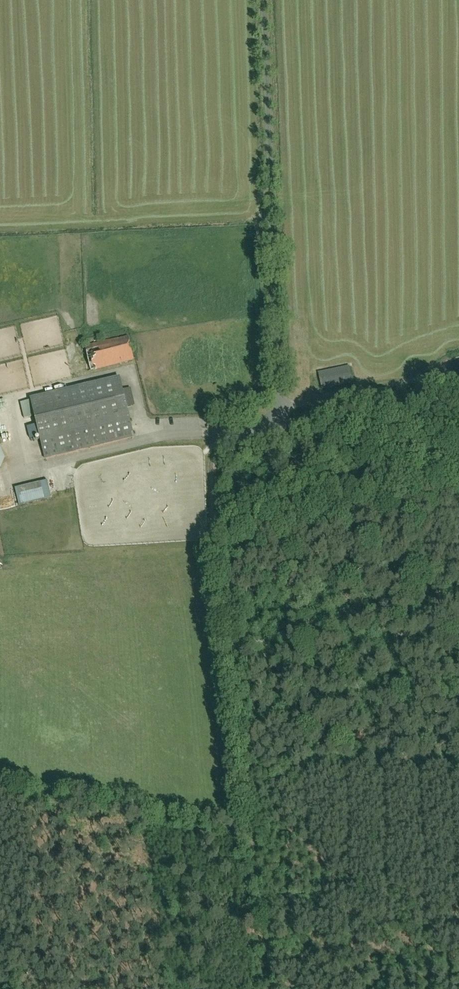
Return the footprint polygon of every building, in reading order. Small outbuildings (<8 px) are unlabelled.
[(85,347),(91,370),(133,359),(128,336),(85,347)] [(134,437),(127,408),(136,406),(132,388),(123,390),(120,377),(31,398),(45,458),(134,437)] [(56,468),(60,486),(66,484),(62,466),(56,468)] [(24,503),(53,496),(49,479),(20,486),(24,503)] [(17,504),(22,502),(17,486),(12,488),(17,504)]
